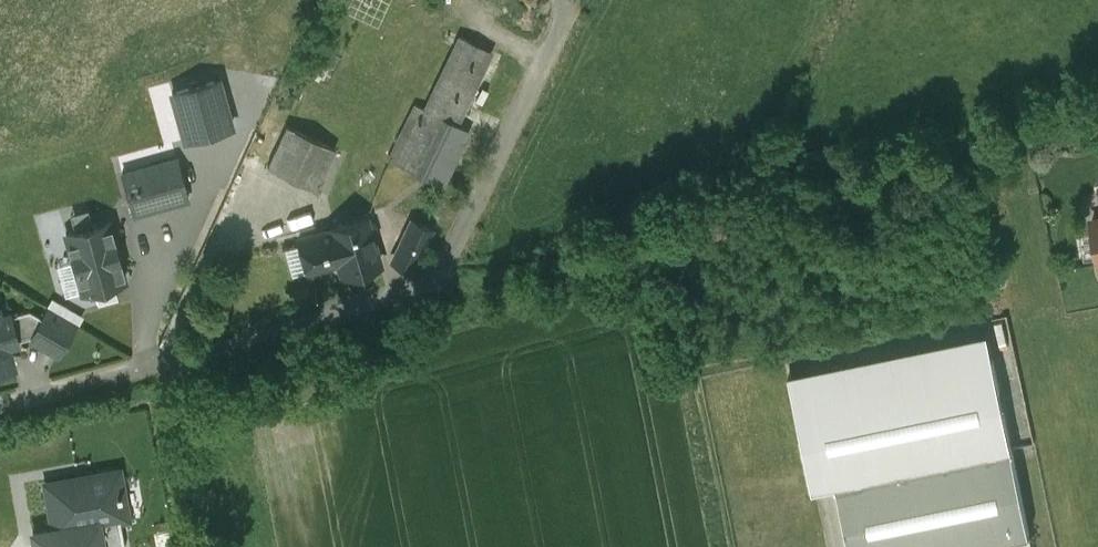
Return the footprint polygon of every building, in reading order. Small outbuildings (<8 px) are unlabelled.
[(459,35),(425,108),(415,103),(388,159),(430,179),(457,123),(492,51),(459,35)] [(233,125),(220,77),(171,90),(184,139),(233,125)] [(457,123),(430,179),(450,189),(477,133),(457,123)] [(335,147),(287,124),(267,166),(316,189),(335,147)] [(176,156),(122,171),(134,213),(188,198),(176,156)] [(361,199),(342,205),(345,215),(364,209),(361,199)] [(366,218),(330,228),(299,237),(307,269),(337,261),(341,274),(379,263),(366,218)] [(431,229),(411,219),(392,259),(412,269),(431,229)] [(108,220),(66,232),(82,291),(94,287),(98,301),(117,296),(113,282),(125,279),(108,220)] [(76,320),(50,305),(43,316),(29,308),(9,313),(16,338),(30,334),(33,335),(32,336),(58,352),(76,320)] [(7,367),(2,349),(9,347),(7,340),(16,338),(9,313),(0,316),(0,369),(7,367)] [(837,481),(1012,446),(990,336),(788,376),(810,486),(837,481)] [(837,481),(850,546),(968,546),(986,543),(1030,534),(1012,446),(837,481)] [(55,528),(98,520),(103,546),(125,546),(119,516),(125,507),(119,478),(112,472),(47,484),(55,528)] [(35,546),(103,546),(98,520),(55,528),(33,532),(35,546)] [(986,543),(986,546),(1032,546),(1030,534),(986,543)]
